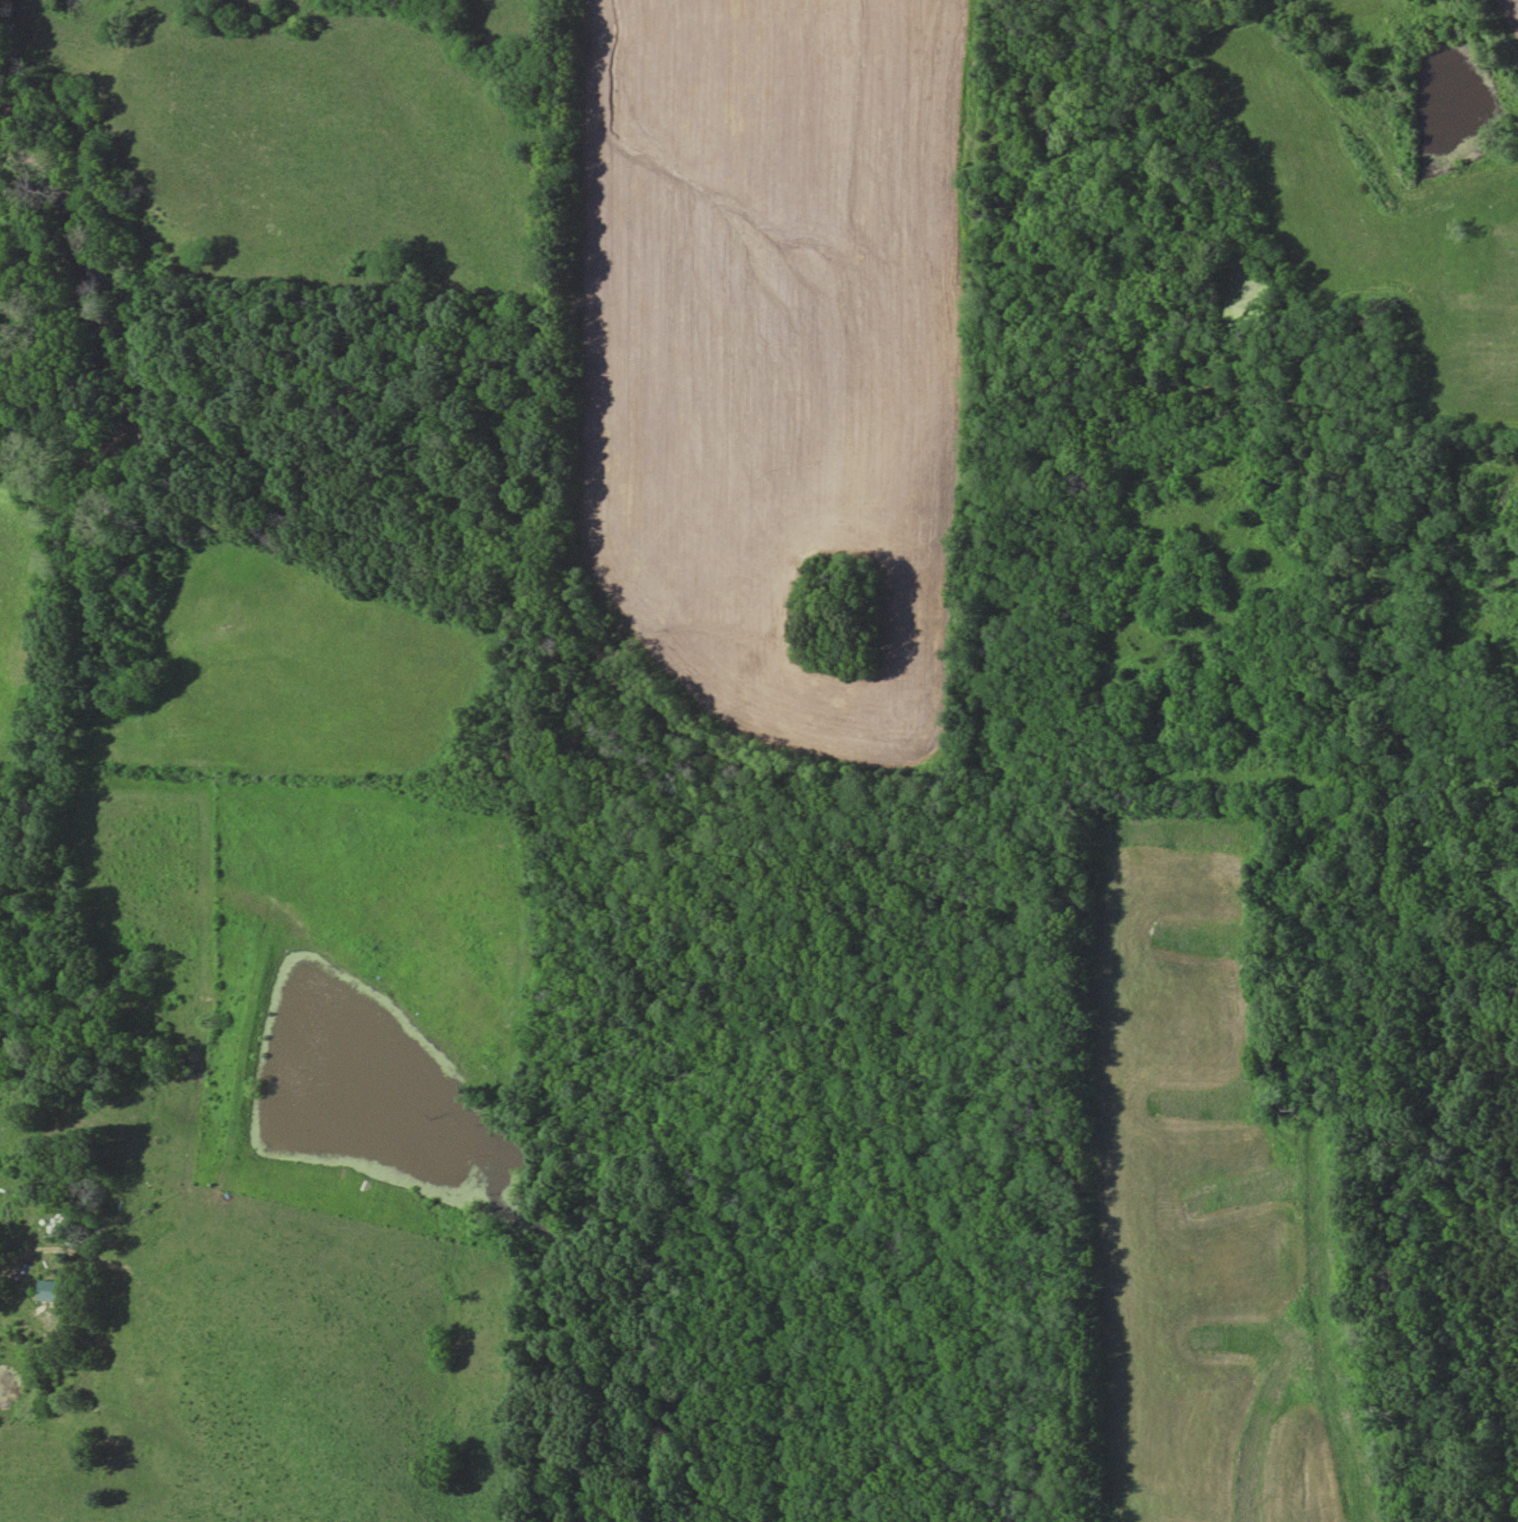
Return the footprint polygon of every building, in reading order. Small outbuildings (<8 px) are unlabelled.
[(36,1229),(36,1215),(24,1215),(24,1229),(36,1229)] [(76,1301),(77,1281),(43,1280),(43,1300),(76,1301)]
